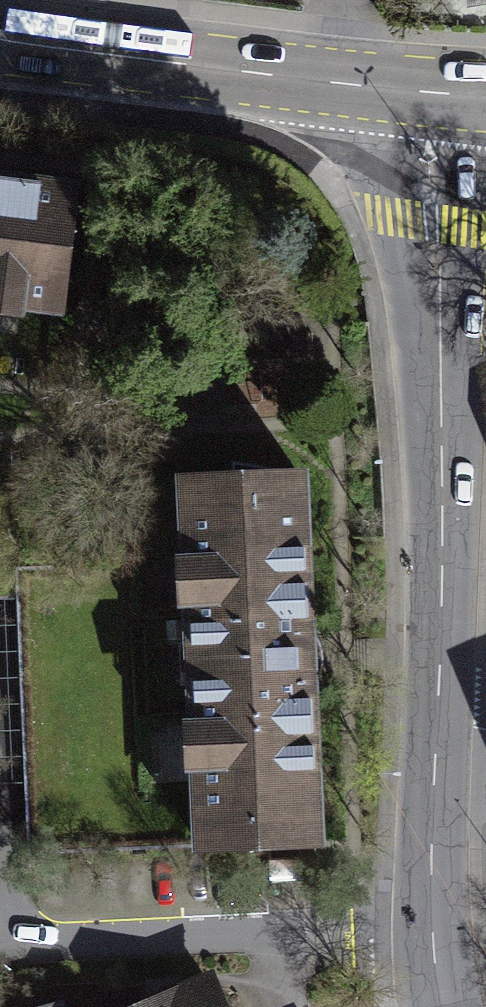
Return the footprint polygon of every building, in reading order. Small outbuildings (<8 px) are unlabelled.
[(0,168),(0,301),(64,309),(81,179),(0,168)] [(311,847),(300,471),(187,474),(198,850),(311,847)] [(209,981),(148,1006),(220,1006),(209,981)]
